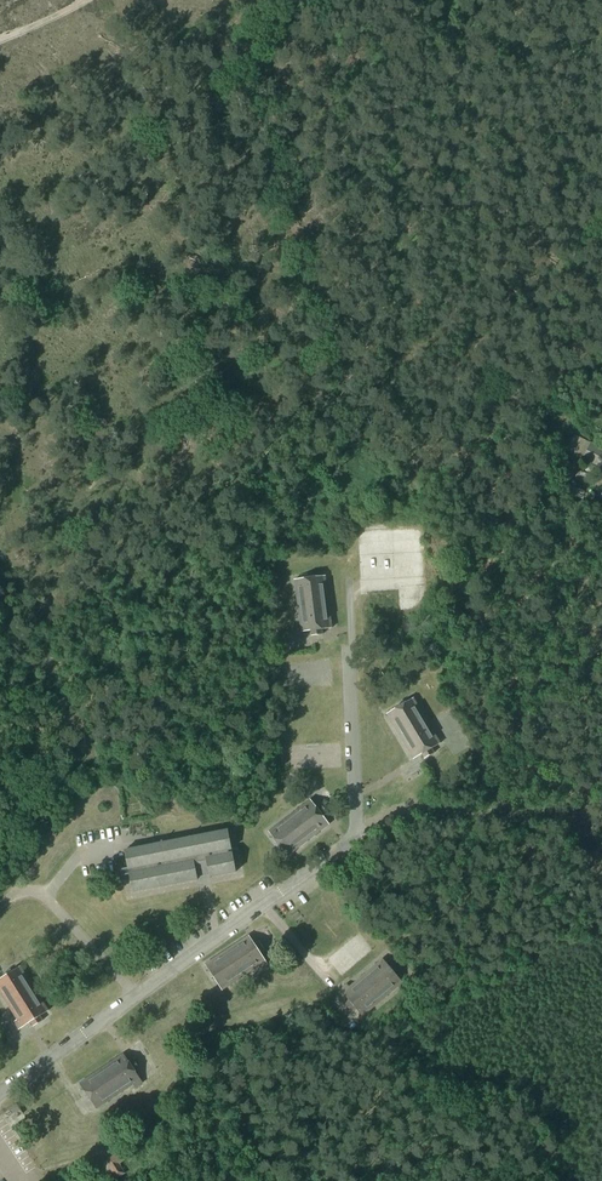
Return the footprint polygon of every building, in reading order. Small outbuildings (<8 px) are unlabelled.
[(574,436),(566,451),(582,460),(591,444),(574,436)] [(582,460),(597,468),(601,457),(601,449),(591,444),(582,460)] [(325,578),(295,581),(300,634),(310,633),(311,638),(322,637),(321,632),(331,630),(325,578)] [(309,637),(291,638),(291,650),(310,650),(309,637)] [(415,704),(388,720),(416,765),(425,760),(427,764),(437,758),(434,754),(442,749),(415,704)] [(314,804),(270,833),(287,859),(331,829),(325,821),(330,818),(323,809),(319,812),(314,804)] [(128,870),(121,871),(122,877),(129,876),(132,893),(198,881),(197,879),(196,874),(208,871),(209,877),(210,879),(236,874),(228,832),(125,852),(128,870)] [(296,916),(302,911),(296,902),(290,907),(296,916)] [(279,916),(289,923),(293,918),(283,910),(279,916)] [(248,935),(204,965),(221,990),(258,966),(260,969),(267,964),(260,953),(264,950),(258,941),(254,944),(248,935)] [(346,984),(339,990),(348,1001),(344,1004),(351,1012),(355,1009),(361,1017),(402,982),(382,959),(348,987),(346,984)] [(0,979),(0,991),(18,1020),(14,1022),(19,1029),(31,1022),(34,1027),(43,1021),(40,1016),(49,1011),(21,966),(0,979)] [(131,1052),(147,1078),(154,1073),(139,1047),(131,1052)] [(123,1054),(79,1083),(96,1109),(132,1085),(134,1088),(142,1083),(134,1071),(139,1068),(133,1059),(128,1062),(123,1054)] [(18,1106),(10,1112),(14,1118),(23,1112),(18,1106)] [(18,1124),(13,1128),(21,1140),(26,1136),(18,1124)] [(119,1152),(105,1161),(117,1179),(125,1173),(119,1164),(125,1160),(119,1152)]
